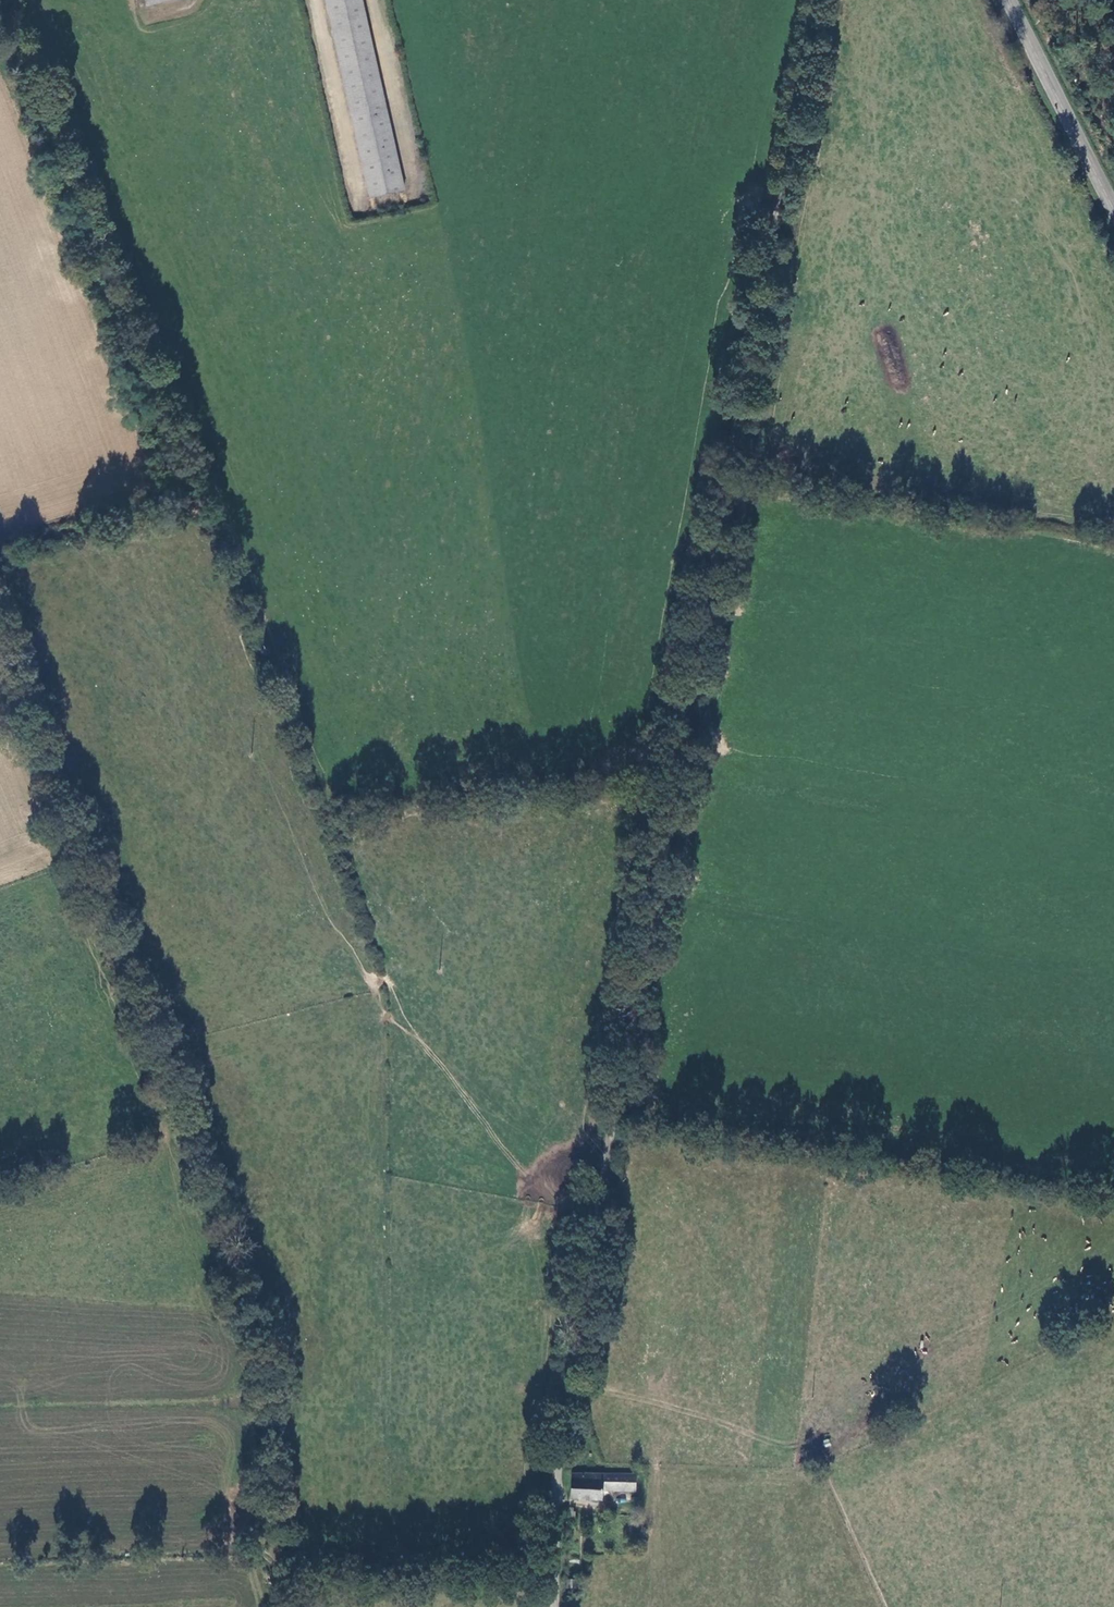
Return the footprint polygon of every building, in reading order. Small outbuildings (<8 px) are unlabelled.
[(362,0),(326,0),(369,198),(404,190),(362,0)] [(602,1492),(635,1492),(635,1475),(571,1475),(570,1499),(602,1498),(602,1492)] [(575,1580),(564,1580),(564,1588),(575,1588),(575,1580)]
